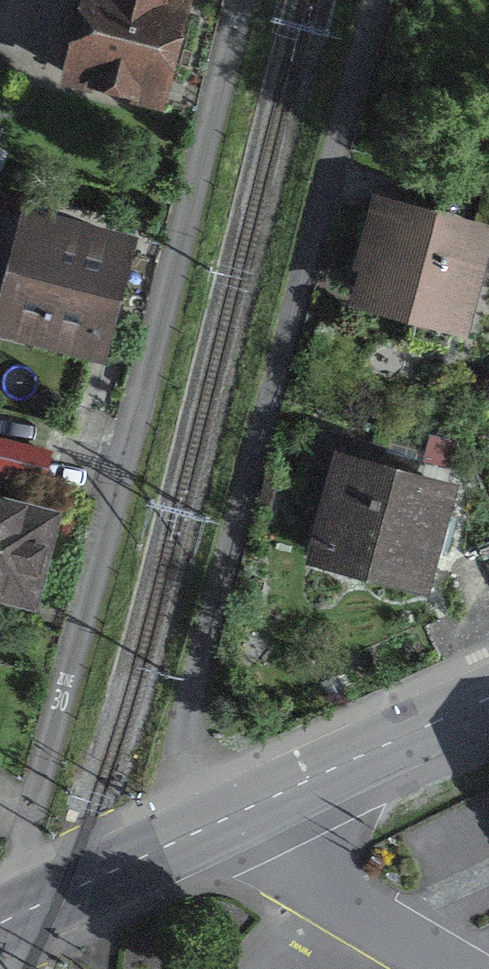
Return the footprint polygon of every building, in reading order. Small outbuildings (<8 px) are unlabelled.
[(59,89),(166,113),(193,0),(84,0),(59,89)] [(350,308),(467,343),(488,264),(488,229),(374,196),(353,272),(359,273),(350,308)] [(0,304),(0,339),(108,366),(139,238),(23,209),(0,304)] [(45,487),(53,452),(0,438),(0,476),(45,487)] [(306,566),(429,599),(459,486),(335,453),(306,566)] [(36,614),(66,515),(0,498),(0,605),(36,614)]
